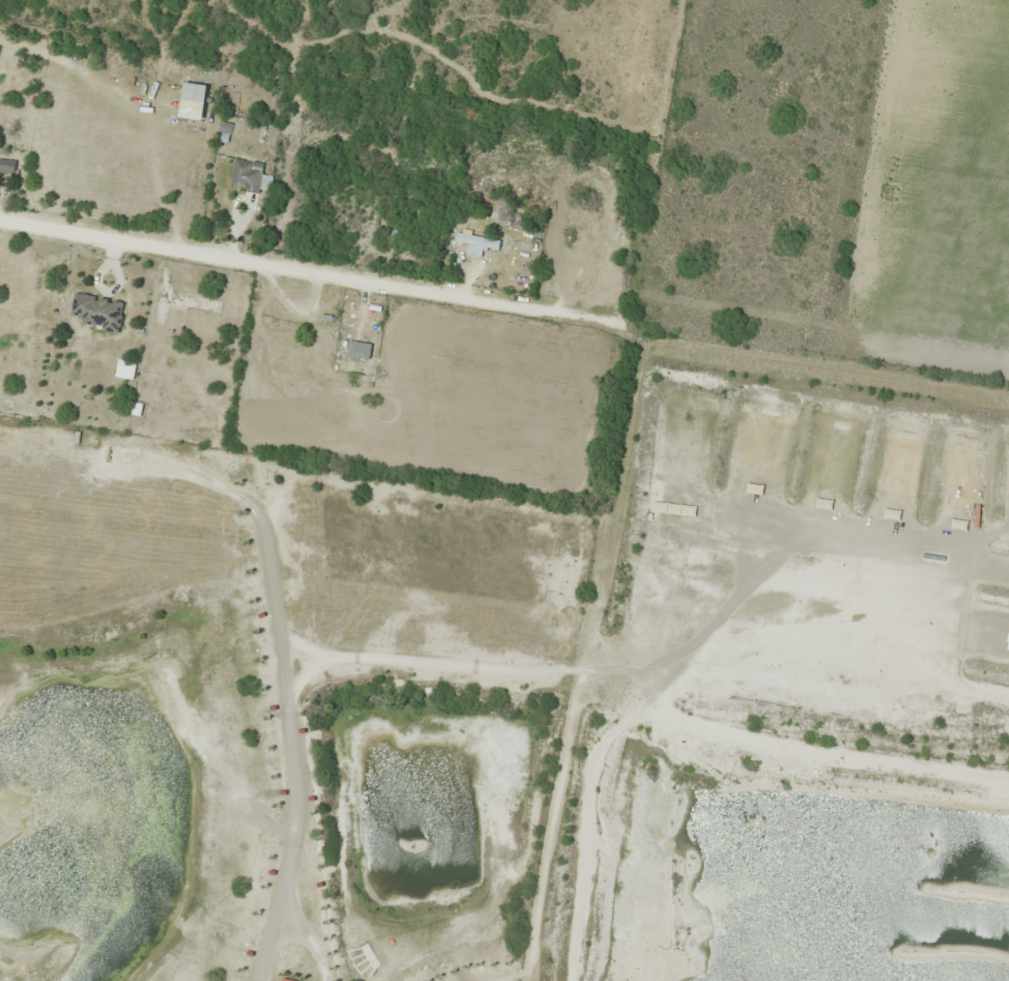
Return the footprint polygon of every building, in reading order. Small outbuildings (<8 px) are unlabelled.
[(182,99),(205,102),(207,85),(185,82),(182,99)] [(0,160),(0,173),(15,174),(15,161),(0,160)] [(231,190),(260,194),(263,163),(234,160),(231,190)] [(499,249),(500,239),(457,234),(456,244),(499,249)] [(103,324),(103,332),(121,333),(124,300),(75,295),(72,321),(103,324)] [(115,377),(133,380),(136,363),(118,360),(115,377)]
